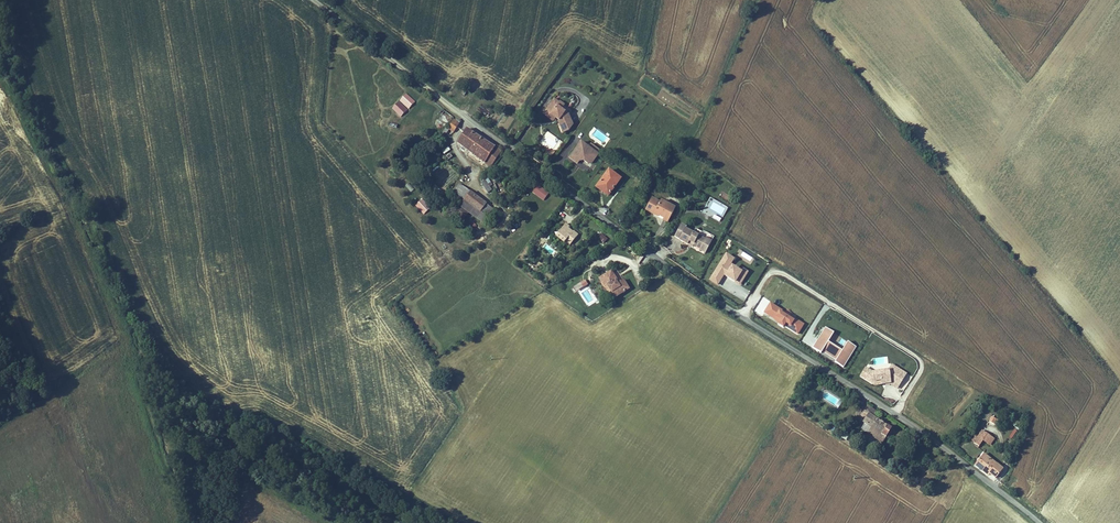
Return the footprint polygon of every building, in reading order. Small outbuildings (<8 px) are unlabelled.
[(408,109),(415,102),(406,93),(399,100),(408,109)] [(559,96),(548,111),(557,117),(558,116),(561,118),(559,121),(565,132),(571,129),(575,124),(574,109),(571,107),(570,109),(566,106),(567,104),(563,101),(564,100),(559,96)] [(398,101),(391,108),(401,117),(408,110),(398,101)] [(477,113),(488,116),(489,109),(478,106),(477,113)] [(445,129),(452,116),(444,111),(436,124),(445,129)] [(548,111),(545,114),(554,121),(557,117),(548,111)] [(461,123),(454,118),(448,125),(456,130),(461,123)] [(501,149),(468,127),(459,140),(492,163),(501,149)] [(600,152),(583,140),(571,157),(579,163),(582,158),(585,157),(585,158),(590,161),(594,161),(600,152)] [(621,178),(609,169),(597,186),(609,194),(621,178)] [(486,181),(481,184),(480,185),(484,192),(490,188),(486,181)] [(493,206),(474,193),(460,182),(454,190),(468,201),(482,212),(486,215),(493,206)] [(651,197),(645,208),(653,212),(654,210),(658,212),(664,216),(663,218),(669,221),(677,208),(661,199),(660,202),(651,197)] [(722,217),(722,218),(728,207),(710,197),(702,212),(720,221),(722,217)] [(415,207),(425,214),(431,206),(421,198),(415,207)] [(468,201),(463,207),(469,212),(477,218),(482,212),(468,201)] [(465,217),(469,212),(463,207),(459,212),(465,217)] [(540,225),(549,214),(542,208),(533,219),(540,225)] [(489,217),(486,215),(482,212),(477,218),(484,223),(489,217)] [(566,221),(557,233),(567,241),(568,239),(571,241),(578,232),(573,228),(572,230),(567,226),(569,223),(566,221)] [(704,238),(684,227),(685,226),(680,223),(674,235),(679,238),(688,243),(689,241),(694,244),(699,247),(699,248),(703,251),(709,238),(705,236),(704,238)] [(598,239),(603,243),(608,238),(602,234),(598,239)] [(739,250),(736,256),(749,263),(753,257),(739,250)] [(744,270),(742,274),(731,267),(735,261),(727,255),(710,282),(719,288),(725,278),(741,288),(749,273),(744,270)] [(611,292),(615,298),(631,287),(625,278),(620,282),(619,282),(617,279),(618,279),(613,270),(608,273),(610,276),(605,279),(613,290),(611,292)] [(608,273),(601,278),(611,292),(613,290),(605,279),(610,276),(608,273)] [(783,331),(784,328),(798,336),(804,326),(790,317),(788,319),(784,316),(785,314),(769,304),(763,314),(778,324),(776,327),(783,331)] [(833,334),(825,329),(812,349),(821,355),(822,353),(828,343),(833,334)] [(843,368),(856,348),(847,342),(841,352),(836,361),(835,363),(843,368)] [(836,361),(841,352),(828,343),(822,353),(836,361)] [(859,378),(874,387),(890,385),(897,390),(907,374),(892,365),(887,372),(874,373),(865,368),(859,378)] [(888,422),(877,415),(879,411),(871,406),(870,406),(866,404),(862,411),(858,418),(871,426),(867,432),(878,438),(882,432),(886,435),(892,426),(887,424),(888,422)] [(827,427),(833,432),(837,427),(832,422),(827,427)] [(993,446),(998,438),(983,429),(976,443),(981,446),(985,440),(993,446)] [(882,432),(878,438),(882,441),(886,435),(882,432)] [(990,455),(982,466),(996,476),(998,474),(1001,477),(1008,468),(990,455)]
